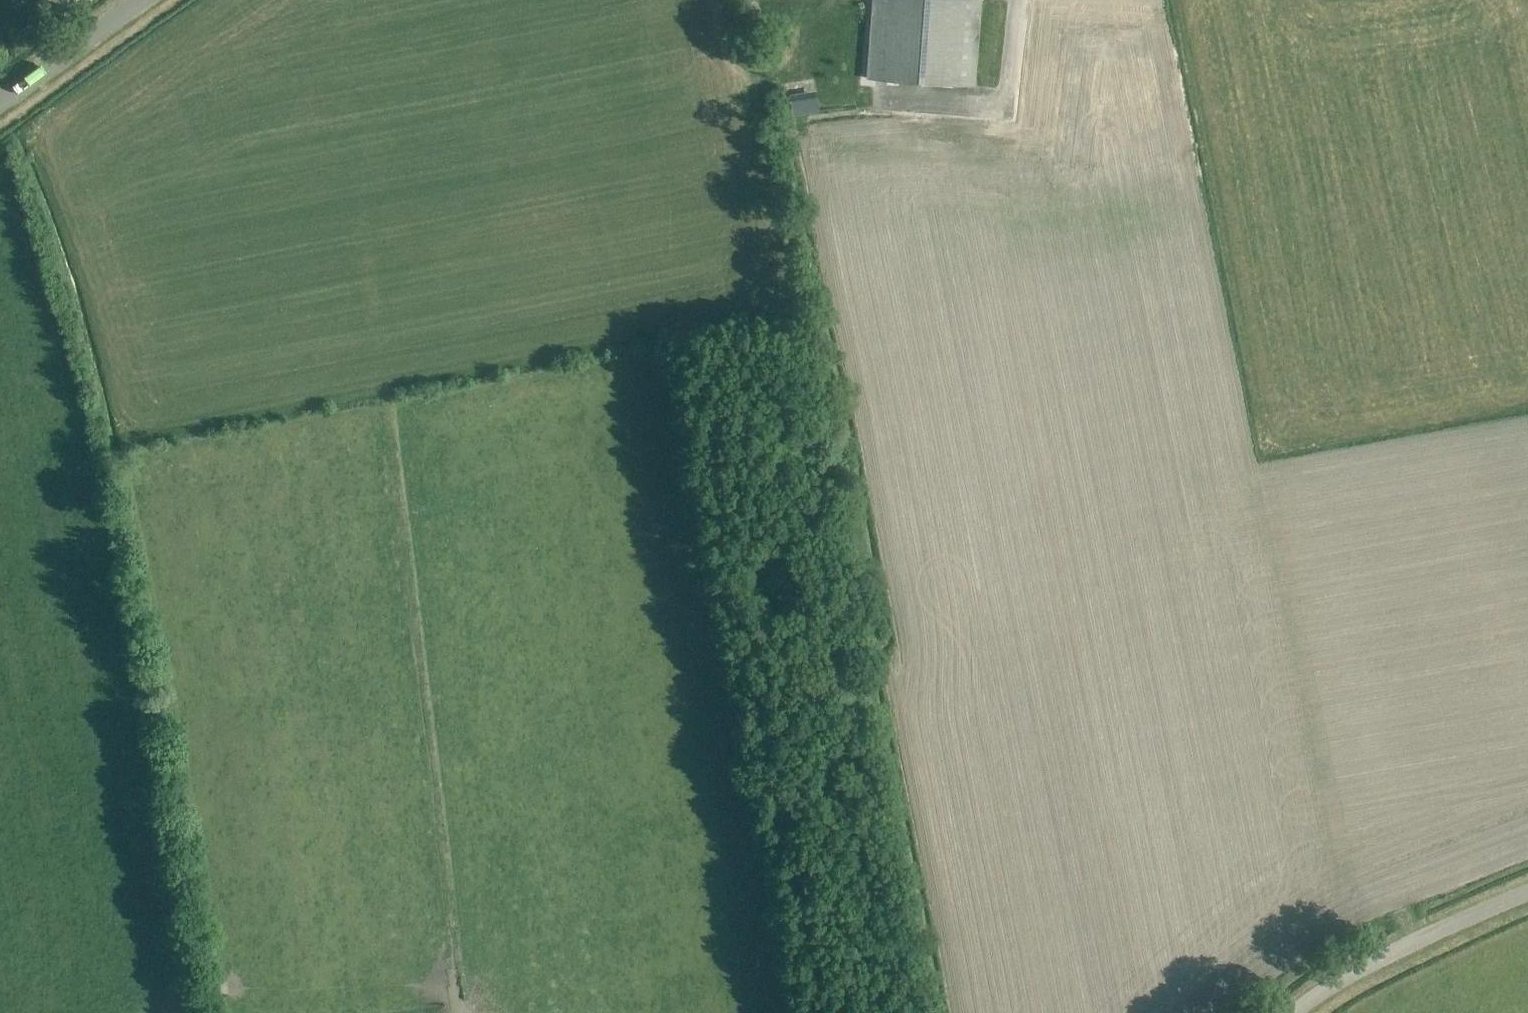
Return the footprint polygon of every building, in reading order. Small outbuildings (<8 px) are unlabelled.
[(868,79),(975,86),(981,0),(873,0),(868,79)]
